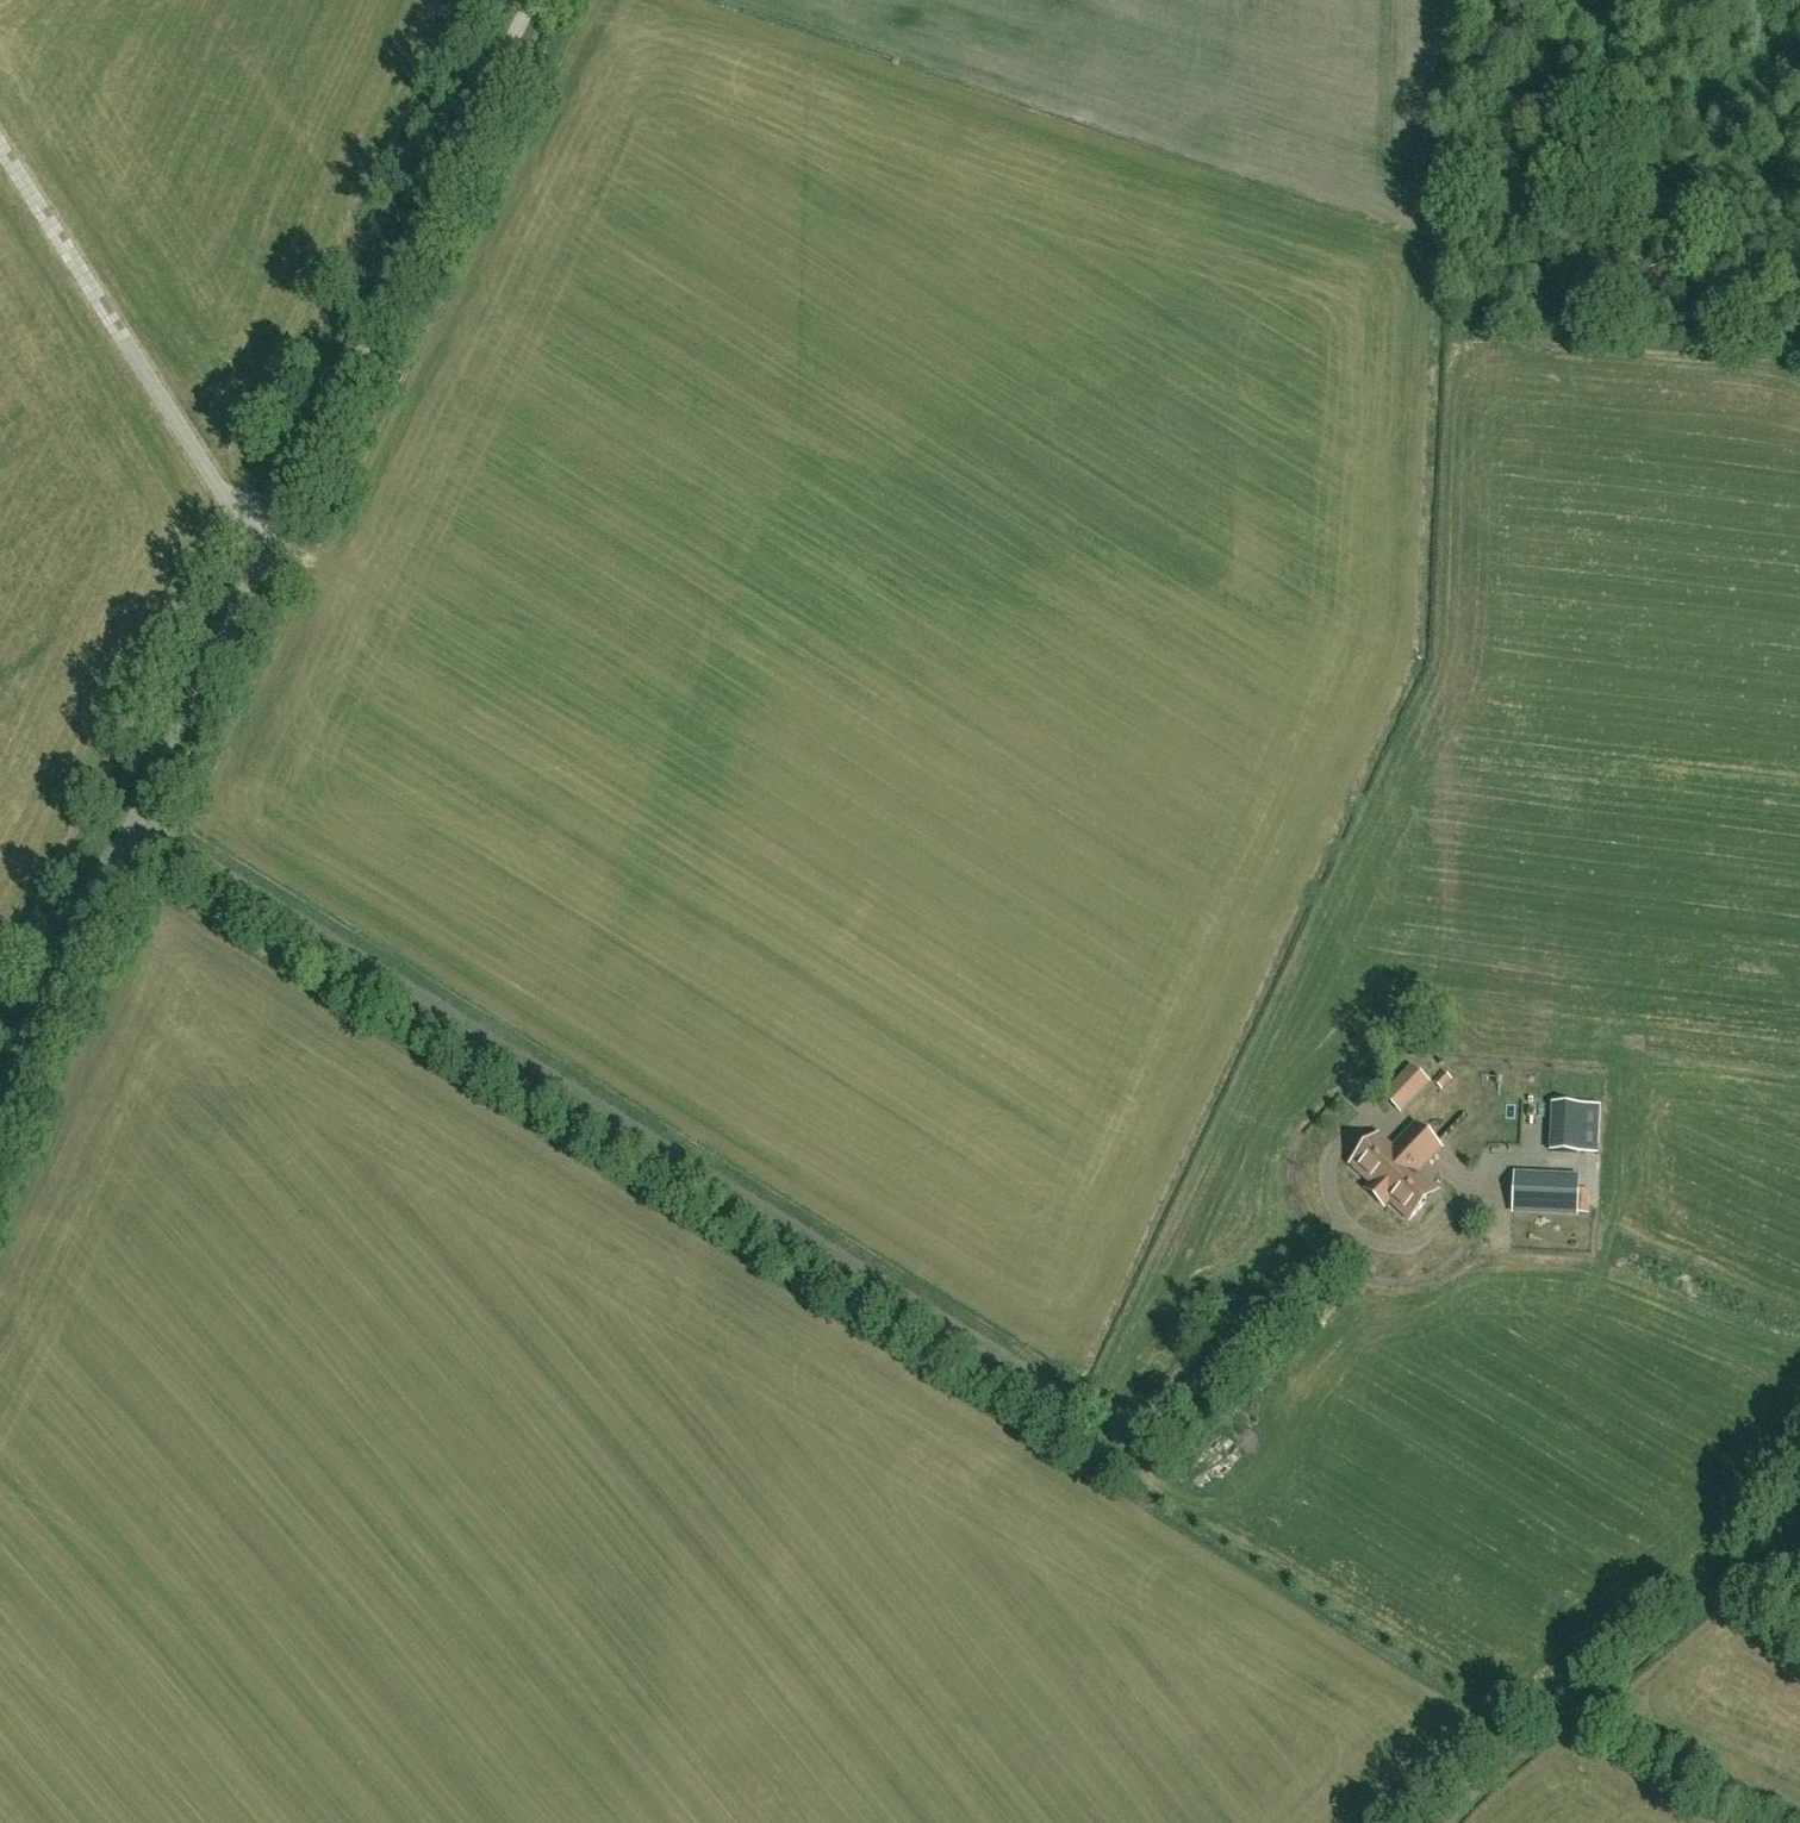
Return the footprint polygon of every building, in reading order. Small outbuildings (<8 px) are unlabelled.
[(1427,1083),(1412,1069),(1401,1081),(1416,1095),(1427,1083)] [(1576,1155),(1579,1106),(1552,1104),(1549,1153),(1576,1155)] [(1372,1185),(1366,1191),(1384,1208),(1390,1202),(1409,1220),(1437,1191),(1418,1173),(1440,1150),(1415,1127),(1393,1150),(1380,1137),(1352,1167),(1372,1185)] [(1576,1188),(1576,1177),(1515,1174),(1513,1212),(1575,1215),(1575,1213),(1591,1213),(1592,1188),(1576,1188)]
